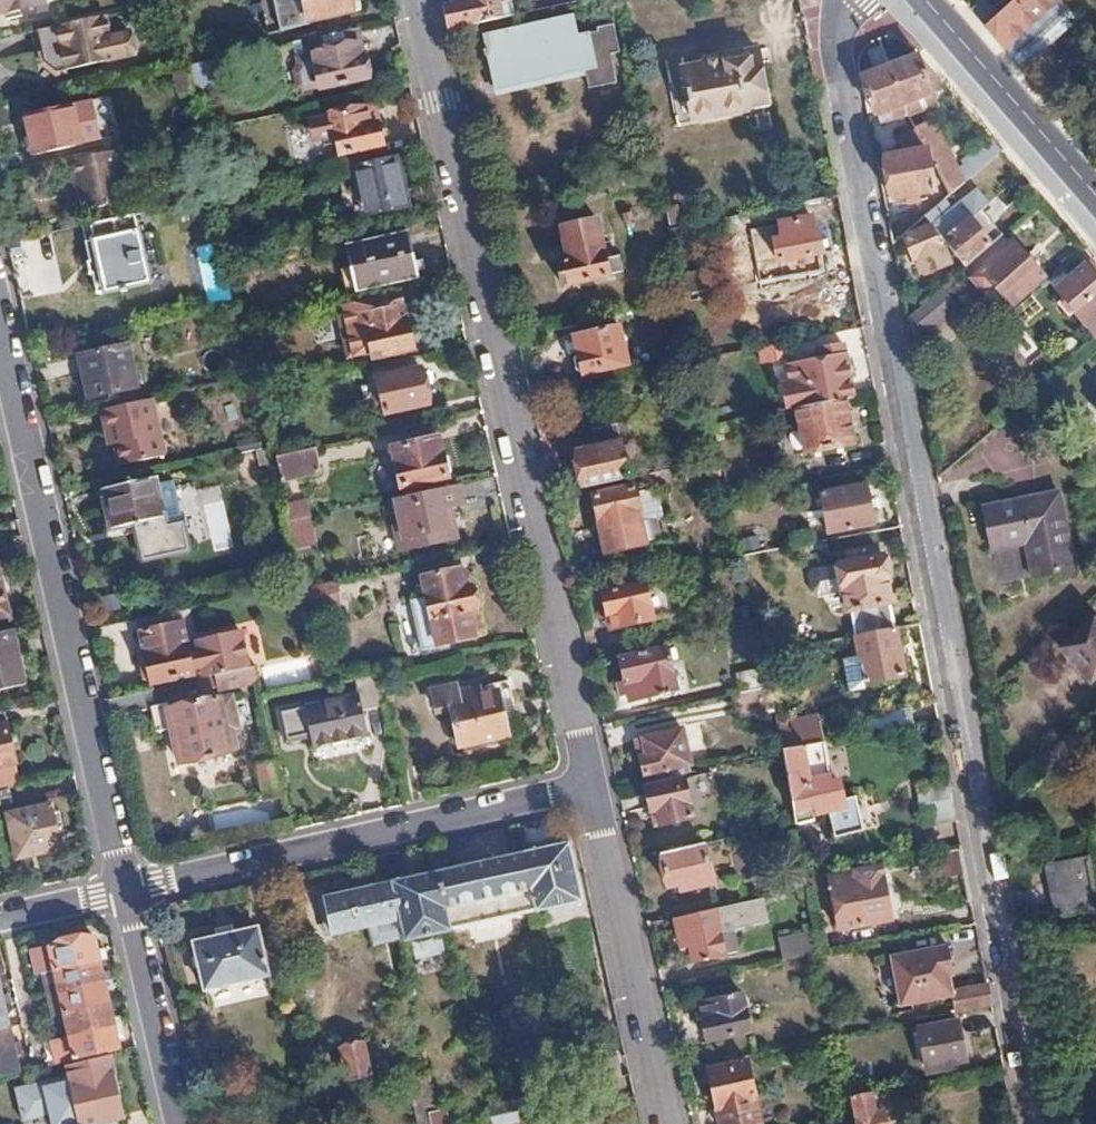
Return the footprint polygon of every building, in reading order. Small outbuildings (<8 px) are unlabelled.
[(47,4),(46,0),(0,0),(0,14),(47,4)] [(351,0),(303,0),(308,21),(353,11),(351,0)] [(443,4),(449,31),(514,14),(513,3),(499,5),(498,0),(459,0),(443,4)] [(1010,7),(1004,0),(984,0),(972,11),(977,16),(987,28),(1010,7)] [(1010,7),(987,28),(1005,49),(1037,20),(1060,0),(1018,0),(1010,7)] [(1078,21),(1060,0),(1037,20),(1005,49),(1024,71),(1078,21)] [(53,28),(56,48),(76,44),(82,67),(111,61),(109,53),(128,48),(130,56),(148,52),(143,30),(126,35),(121,13),(53,28)] [(598,53),(592,23),(568,29),(569,33),(554,35),(552,23),(483,37),(494,85),(562,72),(566,89),(594,83),(589,56),(598,53)] [(362,55),(356,27),(275,45),(285,88),(296,86),(302,90),(321,86),(322,88),(369,76),(364,55),(362,55)] [(53,28),(44,30),(48,49),(56,48),(53,28)] [(76,44),(56,48),(59,61),(69,71),(82,67),(76,44)] [(111,61),(130,56),(128,48),(109,53),(111,61)] [(767,103),(756,52),(706,61),(706,65),(681,71),(691,121),(747,111),(746,108),(767,103)] [(947,88),(918,56),(917,54),(889,64),(896,84),(907,113),(908,115),(916,112),(911,101),(928,95),(947,88)] [(907,113),(896,84),(889,64),(860,75),(867,108),(869,117),(874,115),(877,125),(908,115),(907,113)] [(189,65),(176,68),(183,95),(196,91),(189,65)] [(928,95),(911,101),(916,112),(933,106),(928,95)] [(34,153),(81,142),(74,103),(26,114),(34,153)] [(376,105),(367,107),(371,123),(379,122),(376,105)] [(342,153),(344,167),(356,165),(384,159),(382,145),(384,144),(379,122),(371,123),(367,107),(309,119),(317,157),(342,153)] [(937,134),(930,121),(915,129),(922,142),(937,134)] [(922,142),(915,129),(914,131),(901,139),(909,153),(926,150),(922,142)] [(950,195),(1001,151),(991,140),(957,170),(937,134),(922,142),(926,150),(928,153),(950,195)] [(934,191),(928,153),(926,150),(909,153),(884,158),(892,198),(934,191)] [(124,202),(112,151),(63,162),(67,180),(72,179),(79,211),(124,202)] [(409,208),(399,156),(384,159),(356,165),(366,216),(409,208)] [(934,225),(965,268),(992,244),(1002,236),(980,211),(986,206),(975,192),(943,218),(935,208),(927,215),(934,225)] [(943,201),(935,208),(943,218),(950,212),(943,201)] [(671,227),(681,226),(678,205),(667,208),(671,227)] [(168,206),(136,213),(138,225),(171,217),(168,206)] [(136,213),(92,223),(96,237),(139,227),(138,225),(136,213)] [(816,235),(813,219),(779,225),(781,241),(777,242),(781,263),(823,255),(821,235),(816,235)] [(607,258),(599,220),(562,228),(568,258),(559,262),(564,286),(611,277),(610,274),(624,271),(620,255),(607,258)] [(689,235),(687,226),(681,226),(671,227),(674,239),(689,235)] [(139,227),(96,237),(89,240),(100,291),(150,279),(139,227)] [(947,264),(932,228),(904,238),(913,260),(919,258),(922,263),(925,273),(947,264)] [(357,290),(419,277),(410,234),(348,248),(357,290)] [(1013,243),(973,280),(985,294),(995,285),(1012,306),(1044,278),(1013,243)] [(1085,265),(1057,290),(1092,330),(1085,336),(1092,343),(1095,340),(1095,277),(1085,265)] [(712,273),(682,279),(686,296),(716,290),(712,273)] [(915,345),(957,307),(941,288),(932,296),(907,318),(908,321),(915,329),(915,345)] [(409,313),(404,292),(395,293),(400,315),(409,313)] [(400,315),(395,293),(339,306),(351,359),(374,353),(376,360),(418,350),(409,313),(400,315)] [(1023,327),(1043,309),(1032,297),(1012,315),(1023,327)] [(630,364),(619,325),(575,334),(580,354),(575,358),(578,370),(582,369),(584,375),(630,364)] [(792,358),(789,342),(760,347),(764,364),(792,358)] [(140,384),(130,343),(80,355),(91,397),(140,384)] [(846,399),(853,397),(842,343),(817,348),(819,357),(787,363),(791,383),(783,384),(788,410),(798,409),(846,399)] [(692,371),(702,369),(700,359),(690,361),(692,371)] [(431,406),(422,368),(381,378),(386,415),(431,406)] [(163,453),(151,398),(102,410),(106,431),(114,430),(122,462),(163,453)] [(855,444),(846,399),(798,409),(806,453),(855,444)] [(573,454),(581,489),(628,478),(617,424),(593,429),(597,449),(573,454)] [(443,458),(438,438),(393,448),(402,487),(445,479),(451,471),(448,459),(443,458)] [(276,457),(274,444),(257,448),(260,460),(276,457)] [(319,472),(314,449),(276,457),(282,481),(319,472)] [(704,477),(724,472),(722,461),(702,466),(704,477)] [(162,515),(156,484),(155,477),(101,489),(111,528),(135,523),(143,560),(188,550),(179,512),(162,515)] [(171,481),(156,484),(162,515),(179,512),(171,481)] [(465,503),(462,484),(395,497),(401,523),(396,525),(401,550),(457,537),(453,505),(465,503)] [(875,523),(868,485),(828,491),(835,530),(875,523)] [(650,543),(637,486),(594,496),(600,520),(605,518),(608,529),(602,531),(607,553),(650,543)] [(1050,493),(976,508),(984,551),(1025,543),(1031,576),(1065,569),(1050,493)] [(306,502),(288,506),(291,520),(309,515),(306,502)] [(213,550),(230,548),(227,514),(209,516),(213,550)] [(309,515),(291,520),(293,533),(311,528),(309,515)] [(857,634),(893,628),(890,604),(892,603),(887,580),(890,580),(883,557),(840,565),(849,612),(854,611),(857,634)] [(463,587),(459,569),(420,578),(424,595),(412,598),(423,649),(482,636),(477,607),(481,603),(478,590),(471,584),(463,587)] [(0,573),(0,617),(9,615),(0,573)] [(654,620),(646,584),(604,594),(612,630),(654,620)] [(1092,620),(1061,648),(1089,680),(1095,673),(1095,624),(1092,620)] [(194,674),(182,623),(141,632),(147,662),(141,670),(143,679),(155,683),(194,674)] [(905,674),(896,627),(893,628),(857,634),(855,634),(865,683),(905,674)] [(14,642),(0,645),(0,690),(24,684),(14,642)] [(680,690),(670,646),(621,657),(630,701),(680,690)] [(259,683),(255,666),(216,675),(219,692),(259,683)] [(385,704),(379,673),(356,678),(359,694),(362,693),(365,708),(385,704)] [(509,738),(499,692),(481,695),(480,689),(457,694),(460,706),(452,708),(461,748),(509,738)] [(512,689),(499,692),(509,738),(521,735),(512,689)] [(362,693),(359,694),(304,705),(313,746),(370,733),(365,708),(362,693)] [(168,710),(171,729),(178,763),(233,751),(231,745),(238,743),(235,728),(239,727),(232,695),(168,710)] [(166,702),(149,707),(156,732),(171,729),(168,710),(166,702)] [(784,753),(825,745),(821,724),(779,732),(784,753)] [(4,725),(0,726),(0,767),(13,764),(4,725)] [(692,768),(684,730),(642,738),(646,758),(641,758),(645,777),(692,768)] [(835,781),(827,745),(825,745),(784,753),(797,823),(817,819),(815,812),(831,810),(836,837),(880,829),(874,794),(845,800),(840,780),(835,781)] [(258,798),(282,793),(275,760),(251,765),(258,798)] [(696,818),(687,780),(648,790),(654,813),(659,812),(661,826),(696,818)] [(61,847),(51,804),(8,815),(17,857),(61,847)] [(571,842),(525,852),(537,910),(538,912),(584,902),(571,842)] [(714,883),(706,843),(661,853),(668,886),(680,884),(681,889),(714,883)] [(954,878),(967,875),(961,846),(948,849),(954,878)] [(525,852),(436,872),(448,930),(537,910),(525,852)] [(1088,856),(1060,861),(1061,870),(1046,872),(1054,916),(1095,908),(1095,898),(1088,856)] [(817,929),(820,957),(851,949),(848,930),(909,918),(906,898),(891,901),(885,862),(829,874),(840,924),(817,929)] [(436,872),(399,881),(408,919),(399,921),(404,942),(449,932),(448,930),(436,872)] [(399,881),(376,885),(385,924),(399,921),(408,919),(399,881)] [(385,924),(376,885),(324,898),(332,934),(385,924)] [(715,909),(676,918),(681,938),(683,938),(685,949),(690,949),(692,963),(724,956),(715,909)] [(283,970),(274,927),(254,930),(254,927),(192,941),(202,987),(283,970)] [(787,960),(815,954),(809,930),(781,936),(787,960)] [(74,1060),(118,1048),(113,1033),(111,1018),(104,985),(101,972),(98,957),(95,950),(93,937),(49,946),(74,1060)] [(957,1010),(992,1004),(988,985),(954,990),(952,974),(949,962),(954,961),(950,945),(893,956),(903,1006),(954,995),(957,1010)] [(102,948),(95,950),(98,957),(104,955),(102,948)] [(101,972),(104,985),(110,984),(107,970),(101,972)] [(19,1072),(16,1054),(13,1041),(4,1010),(2,994),(0,988),(0,1076),(19,1072)] [(9,993),(2,994),(4,1010),(13,1008),(9,993)] [(752,1033),(743,996),(701,1005),(710,1042),(752,1033)] [(111,1018),(113,1033),(120,1031),(118,1016),(111,1018)] [(965,1060),(958,1021),(919,1028),(927,1067),(965,1060)] [(13,1041),(16,1054),(23,1053),(19,1039),(13,1041)] [(340,1043),(350,1080),(371,1075),(362,1039),(340,1043)] [(110,1057),(68,1066),(80,1123),(83,1123),(124,1116),(110,1057)] [(748,1062),(709,1070),(720,1123),(761,1123),(748,1062)] [(872,1092),(849,1098),(854,1123),(855,1123),(887,1123),(885,1113),(877,1114),(872,1092)] [(488,1105),(491,1123),(511,1123),(546,1116),(540,1093),(488,1105)] [(448,1111),(433,1115),(435,1123),(451,1123),(448,1111)]
